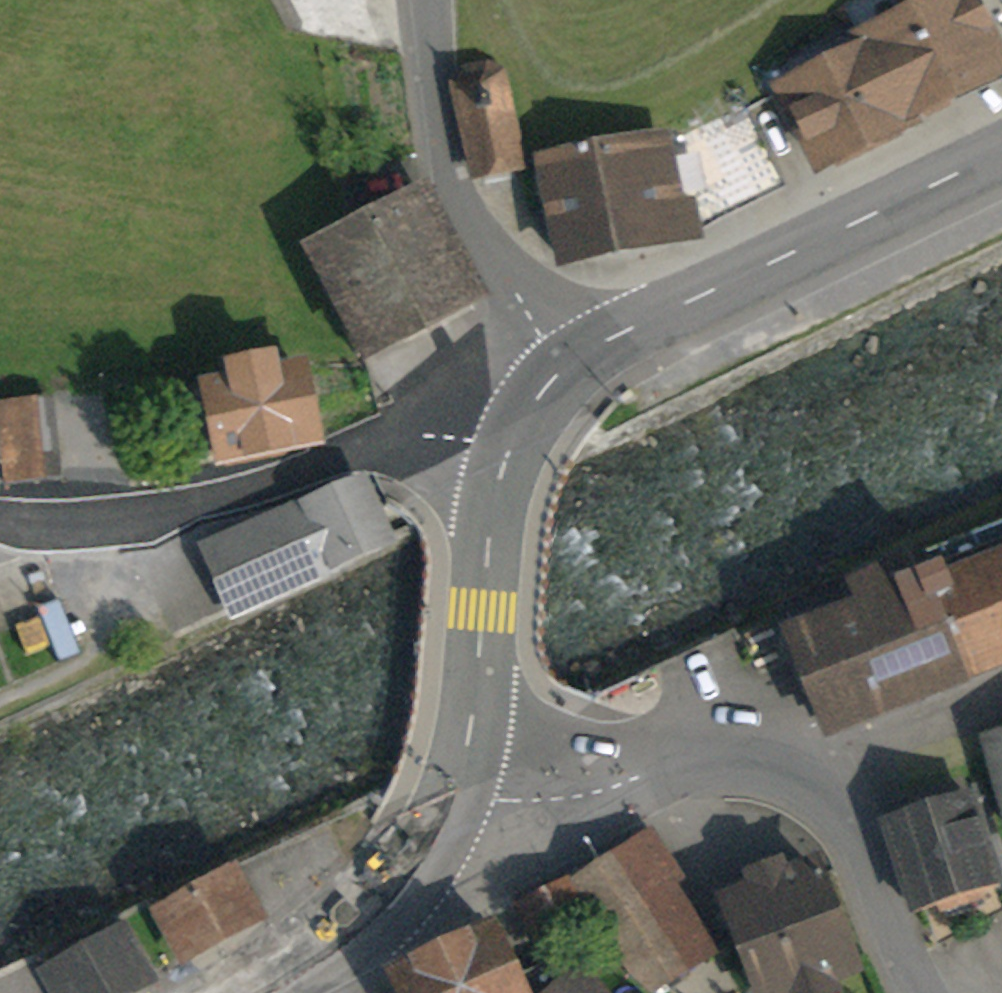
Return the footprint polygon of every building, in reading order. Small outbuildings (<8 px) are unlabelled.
[(902,116),(1001,68),(968,0),(905,0),(913,16),(864,40),(869,49),(902,116)] [(902,116),(869,49),(785,89),(822,165),(906,124),(902,116)] [(472,170),(520,159),(499,73),(487,67),(463,73),(454,84),(472,170)] [(742,105),(661,144),(676,209),(685,209),(689,224),(778,180),(742,105)] [(660,141),(521,170),(530,211),(552,209),(564,263),(693,237),(689,224),(685,209),(676,209),(661,144),(660,141)] [(419,202),(321,253),(345,299),(332,306),(357,355),(468,297),(419,202)] [(231,385),(209,389),(223,460),(315,442),(301,371),(277,375),(274,361),(228,371),(231,385)] [(361,483),(214,547),(240,606),(387,542),(361,483)] [(792,627),(827,717),(1001,647),(1001,544),(792,627)] [(989,738),(1001,790),(1001,735),(989,738)] [(966,797),(895,819),(922,908),(994,886),(966,797)] [(582,907),(636,992),(733,992),(743,987),(661,858),(582,907)] [(730,901),(766,992),(770,992),(849,963),(813,869),(730,901)] [(232,870),(156,910),(179,953),(255,913),(232,870)] [(61,992),(115,992),(145,977),(119,929),(47,967),(61,992)] [(405,976),(413,992),(520,992),(492,935),(405,976)] [(558,992),(611,992),(597,970),(558,992)]
